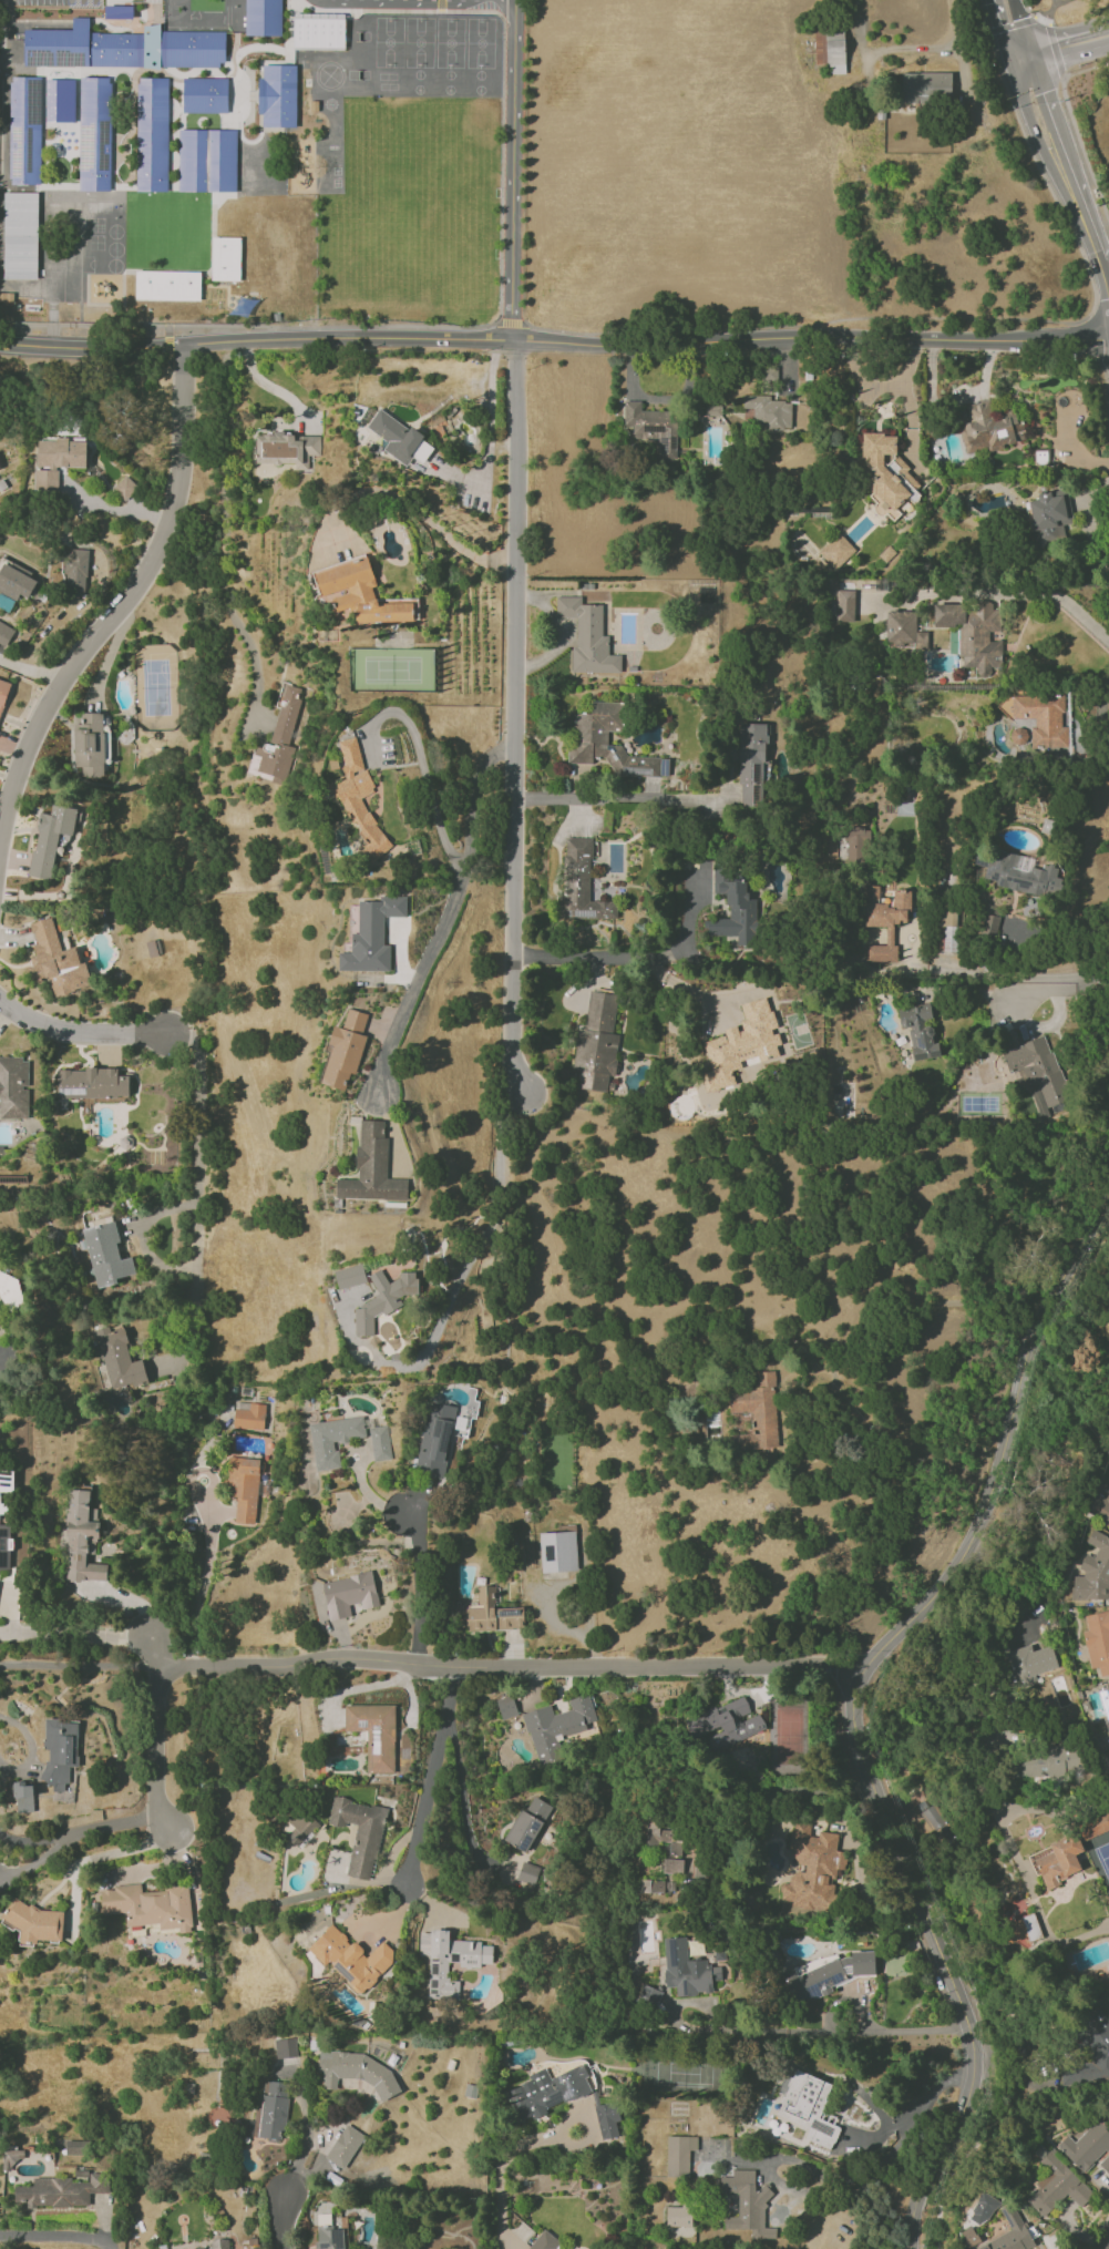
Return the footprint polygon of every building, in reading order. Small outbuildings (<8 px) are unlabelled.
[(246,32),(246,37),(283,37),(283,0),(246,0),(246,32)] [(105,6),(105,19),(133,19),(133,6),(105,6)] [(294,12),(294,50),(345,50),(345,19),(345,13),(294,12)] [(23,65),(28,65),(53,65),(57,65),(83,67),(143,67),(160,70),(160,67),(218,68),(218,62),(224,62),(224,31),(163,31),(161,31),(161,23),(155,25),(144,27),(144,33),(89,33),(89,17),(72,17),(72,30),(24,30),(23,65)] [(815,30),(815,64),(828,64),(828,74),(845,74),(844,30),(815,30)] [(258,78),(258,113),(263,113),(263,127),(297,127),(297,68),(297,64),(292,64),(263,64),(263,78),(258,78)] [(901,72),(901,101),(951,101),(952,73),(901,72)] [(12,76),(12,82),(10,82),(9,178),(11,178),(11,184),(40,184),(41,78),(12,76)] [(79,76),(79,191),(110,191),(111,83),(109,83),(109,76),(79,76)] [(138,83),(136,83),(135,191),(166,191),(167,78),(138,78),(138,83)] [(183,78),(183,113),(226,113),(226,79),(183,78)] [(45,80),(45,122),(73,122),(74,80),(45,80)] [(178,130),(177,191),(210,192),(235,192),(235,130),(178,130)] [(4,193),(3,279),(37,280),(38,193),(4,193)] [(212,237),(210,280),(239,280),(240,237),(212,237)] [(135,270),(135,299),(201,300),(201,272),(135,270)] [(791,402),(770,401),(770,396),(743,395),(743,408),(754,409),(754,429),(791,430),(791,402)] [(965,455),(1016,443),(1014,433),(1021,431),(1016,406),(994,411),(991,399),(966,405),(970,424),(959,427),(965,455)] [(676,458),(677,411),(641,410),(641,401),(625,401),(625,425),(632,425),(632,432),(653,433),(652,458),(676,458)] [(380,408),(366,427),(388,442),(383,450),(405,465),(424,438),(380,408)] [(896,436),(885,436),(883,433),(862,433),(862,457),(865,457),(865,483),(874,498),(874,508),(879,515),(888,515),(892,521),(901,515),(895,505),(907,505),(907,493),(913,502),(917,499),(917,485),(907,470),(907,469),(898,455),(886,463),(883,463),(883,454),(896,454),(896,436)] [(295,463),(295,470),(308,470),(308,456),(320,456),(320,435),(256,435),(256,463),(295,463)] [(86,468),(87,440),(37,439),(35,490),(57,490),(58,467),(86,468)] [(124,500),(138,488),(126,475),(112,487),(124,500)] [(1036,494),(1037,499),(1028,501),(1035,545),(1065,540),(1062,525),(1073,523),(1067,488),(1036,494)] [(855,550),(839,532),(819,551),(835,569),(855,550)] [(86,595),(88,549),(64,549),(62,594),(86,595)] [(313,571),(321,598),(331,595),(338,619),(354,614),(359,632),(419,615),(414,596),(391,603),(391,601),(377,605),(372,587),(376,586),(367,556),(313,571)] [(20,594),(29,598),(39,576),(4,560),(0,569),(0,593),(17,600),(20,594)] [(854,622),(855,591),(837,590),(836,621),(854,622)] [(621,672),(621,655),(608,654),(608,636),(602,636),(603,605),(581,604),(581,597),(556,596),(555,617),(577,618),(576,647),(571,647),(571,672),(621,672)] [(934,603),(934,627),(958,626),(958,657),(962,657),(962,667),(976,667),(976,677),(990,677),(990,667),(1002,667),(1002,636),(1000,636),(999,610),(991,610),(991,603),(934,603)] [(916,631),(916,611),(887,611),(886,648),(928,649),(928,631),(916,631)] [(0,621),(0,644),(5,647),(15,630),(0,621)] [(10,682),(0,679),(0,716),(10,682)] [(1032,747),(1068,747),(1068,725),(1067,725),(1067,695),(1012,695),(1012,718),(1032,718),(1032,747)] [(623,702),(592,701),(592,714),(574,714),(574,744),(568,744),(567,763),(592,764),(592,758),(610,758),(609,776),(668,777),(669,758),(624,756),(624,745),(607,745),(607,731),(622,732),(623,702)] [(74,767),(81,767),(81,777),(103,777),(104,712),(75,712),(74,767)] [(764,806),(764,724),(740,724),(740,806),(764,806)] [(392,847),(375,821),(360,799),(370,793),(373,792),(371,780),(362,765),(356,737),(338,740),(345,780),(340,781),(331,787),(349,813),(349,814),(360,830),(361,837),(368,848),(363,851),(370,862),(392,847)] [(51,879),(58,836),(69,838),(71,822),(79,823),(81,810),(51,805),(49,814),(39,812),(29,876),(51,879)] [(844,828),(845,861),(869,860),(868,827),(844,828)] [(590,901),(591,838),(564,837),(562,917),(617,918),(617,902),(590,901)] [(1035,858),(978,847),(974,864),(986,867),(984,878),(995,880),(994,886),(1058,898),(1062,878),(1056,877),(1058,866),(1043,863),(1042,869),(1033,867),(1035,858)] [(737,936),(737,945),(756,946),(757,899),(746,899),(747,880),(728,879),(728,872),(718,872),(717,893),(726,893),(726,904),(730,904),(729,919),(707,919),(706,935),(737,936)] [(864,927),(886,927),(886,945),(865,945),(865,962),(897,962),(897,946),(893,946),(893,922),(909,922),(910,891),(894,890),(894,898),(879,898),(879,886),(864,886),(864,927)] [(384,917),(407,917),(407,896),(379,896),(379,901),(359,901),(358,934),(352,933),(351,953),(339,953),(339,971),(390,971),(390,944),(383,944),(384,917)] [(957,910),(938,910),(940,951),(959,951),(957,910)] [(998,915),(983,915),(982,934),(997,935),(998,915)] [(54,995),(91,987),(85,961),(80,962),(77,947),(60,950),(52,917),(30,922),(36,949),(29,951),(35,980),(50,977),(54,995)] [(606,1091),(609,1075),(614,1075),(619,1034),(612,1033),(618,994),(587,990),(576,1070),(578,1071),(576,1087),(606,1091)] [(703,1042),(711,1071),(701,1074),(706,1093),(735,1085),(731,1070),(742,1068),(740,1060),(757,1055),(759,1061),(779,1056),(776,1044),(781,1043),(778,1033),(776,1033),(767,997),(741,1004),(745,1020),(738,1022),(739,1025),(724,1029),(725,1035),(703,1042)] [(939,1056),(933,1022),(929,1003),(897,1009),(901,1029),(908,1028),(914,1060),(939,1056)] [(368,1014),(348,1009),(343,1028),(334,1026),(329,1044),(332,1044),(322,1084),(346,1090),(350,1073),(356,1075),(366,1036),(363,1035),(368,1014)] [(1001,1051),(1009,1073),(1024,1068),(1042,1119),(1051,1116),(1050,1112),(1071,1105),(1047,1036),(1001,1051)] [(28,1057),(0,1057),(0,1119),(29,1119),(28,1057)] [(129,1098),(129,1076),(117,1076),(117,1069),(58,1069),(57,1098),(129,1098)] [(407,1200),(408,1179),(387,1179),(388,1137),(384,1137),(385,1121),(359,1120),(357,1179),(336,1179),(336,1198),(407,1200)] [(82,1228),(94,1288),(116,1284),(115,1278),(135,1274),(131,1257),(119,1259),(116,1243),(119,1242),(115,1221),(82,1228)] [(334,1271),(339,1289),(366,1282),(361,1264),(334,1271)] [(379,1296),(354,1308),(355,1336),(374,1335),(373,1315),(384,1314),(400,1306),(400,1295),(418,1294),(418,1281),(413,1272),(399,1272),(399,1278),(388,1283),(381,1269),(368,1275),(379,1296)] [(2,1305),(9,1307),(22,1305),(17,1278),(0,1272),(0,1296),(2,1305)] [(777,1449),(775,1371),(756,1372),(757,1387),(729,1388),(729,1413),(752,1412),(752,1434),(732,1434),(732,1450),(777,1449)] [(429,1402),(414,1471),(441,1477),(456,1408),(429,1402)] [(263,1429),(265,1404),(249,1403),(249,1410),(235,1409),(234,1428),(263,1429)] [(310,1423),(316,1471),(339,1468),(336,1443),(366,1438),(363,1416),(310,1423)] [(392,1459),(386,1425),(368,1428),(374,1462),(392,1459)] [(256,1524),(258,1459),(233,1458),(231,1523),(256,1524)] [(12,1492),(13,1468),(0,1468),(0,1491),(12,1492)] [(106,1581),(107,1564),(86,1563),(86,1539),(99,1539),(99,1521),(91,1521),(92,1490),(67,1490),(65,1580),(106,1581)] [(10,1570),(10,1524),(0,1524),(0,1570),(10,1570)] [(1108,1587),(1108,1586),(1108,1538),(1092,1530),(1086,1543),(1098,1549),(1095,1555),(1085,1555),(1078,1569),(1073,1576),(1073,1599),(1108,1600),(1108,1587)] [(541,1572),(577,1571),(576,1531),(540,1532),(541,1572)] [(323,1582),(330,1620),(351,1616),(349,1605),(360,1603),(362,1609),(378,1606),(372,1573),(323,1582)] [(494,1585),(477,1586),(478,1607),(464,1608),(465,1631),(524,1629),(523,1607),(495,1608),(494,1585)] [(1087,1630),(1083,1631),(1090,1668),(1098,1667),(1100,1677),(1108,1675),(1108,1611),(1084,1615),(1087,1630)] [(1032,1651),(1030,1644),(1005,1652),(1015,1682),(1058,1668),(1051,1645),(1032,1651)] [(495,1700),(502,1720),(518,1715),(511,1694),(495,1700)] [(524,1712),(537,1764),(561,1758),(556,1738),(587,1730),(585,1724),(596,1721),(590,1694),(568,1699),(571,1710),(553,1714),(551,1706),(524,1712)] [(768,1735),(760,1712),(752,1715),(745,1697),(688,1718),(704,1759),(768,1735)] [(394,1705),(345,1705),(345,1731),(367,1731),(367,1773),(395,1773),(394,1705)] [(79,1723),(60,1722),(60,1719),(45,1718),(44,1749),(46,1749),(45,1782),(53,1782),(53,1791),(67,1792),(68,1767),(77,1767),(79,1723)] [(1015,1778),(1066,1779),(1066,1771),(1080,1771),(1080,1749),(1015,1748),(1015,1778)] [(15,1782),(15,1813),(34,1812),(33,1781),(15,1782)] [(552,1806),(530,1794),(504,1841),(526,1853),(552,1806)] [(347,1876),(372,1880),(385,1807),(333,1798),(328,1825),(344,1827),(344,1822),(356,1824),(347,1876)] [(920,1813),(938,1837),(951,1827),(933,1803),(920,1813)] [(290,1824),(293,1825),(286,1839),(303,1848),(316,1820),(297,1810),(290,1824)] [(1108,1830),(1108,1810),(1076,1824),(1083,1841),(1108,1830)] [(682,1856),(682,1830),(659,1830),(659,1821),(647,1820),(646,1845),(664,1845),(664,1856),(682,1856)] [(830,1911),(837,1869),(844,1870),(847,1853),(836,1851),(838,1836),(810,1832),(812,1823),(794,1820),(789,1849),(796,1851),(794,1863),(806,1865),(805,1873),(792,1870),(790,1885),(782,1883),(779,1902),(830,1911)] [(1081,1870),(1074,1854),(1083,1851),(1075,1832),(1049,1842),(1053,1852),(1034,1859),(1046,1890),(1062,1884),(1060,1878),(1081,1870)] [(683,1859),(663,1858),(662,1873),(683,1873),(683,1859)] [(517,1879),(533,1885),(540,1868),(523,1862),(517,1879)] [(664,1893),(664,1881),(639,1880),(639,1893),(664,1893)] [(127,1926),(159,1923),(160,1930),(180,1928),(180,1933),(193,1932),(188,1882),(166,1884),(167,1890),(142,1893),(141,1885),(100,1888),(102,1914),(126,1912),(127,1926)] [(1035,1913),(1025,1915),(1021,1899),(1000,1904),(1011,1945),(1041,1938),(1035,1913)] [(64,1908),(8,1905),(7,1928),(19,1929),(18,1945),(36,1946),(36,1940),(62,1941),(64,1908)] [(307,1949),(325,1966),(329,1962),(359,1994),(398,1956),(383,1941),(368,1956),(354,1942),(351,1944),(332,1924),(307,1949)] [(428,1997),(459,1998),(459,1982),(448,1981),(449,1965),(481,1966),(481,1963),(492,1964),(492,1945),(481,1945),(481,1941),(449,1940),(449,1931),(419,1931),(419,1956),(429,1956),(428,1997)] [(663,1938),(666,1987),(676,1987),(676,1996),(713,1994),(712,1981),(722,1980),(721,1966),(708,1967),(708,1960),(687,1961),(686,1937),(663,1938)] [(877,1974),(871,1949),(838,1958),(838,1956),(783,1970),(791,2004),(833,1993),(831,1985),(877,1974)] [(657,2011),(665,1993),(644,1983),(636,2002),(657,2011)] [(297,2057),(294,2037),(274,2040),(277,2059),(297,2057)] [(377,2096),(395,2097),(396,2057),(319,2055),(319,2072),(324,2072),(324,2089),(337,2089),(338,2079),(377,2080),(377,2096)] [(593,2091),(582,2064),(549,2078),(545,2068),(527,2076),(529,2081),(504,2092),(517,2124),(593,2091)] [(832,2150),(840,2127),(834,2125),(836,2118),(821,2112),(832,2083),(795,2070),(778,2115),(809,2127),(805,2140),(832,2150)] [(290,2083),(262,2079),(254,2137),(282,2141),(290,2083)] [(594,2106),(601,2140),(618,2136),(615,2122),(621,2121),(616,2101),(594,2106)] [(1108,2148),(1108,2130),(1099,2119),(1074,2142),(1067,2135),(1056,2145),(1082,2173),(1108,2148)] [(325,2158),(343,2170),(365,2136),(347,2124),(325,2158)] [(698,2137),(667,2136),(666,2177),(689,2177),(689,2150),(698,2150),(698,2137)] [(86,2141),(66,2141),(66,2153),(86,2154),(86,2141)] [(1043,2217),(1066,2194),(1080,2207),(1093,2193),(1042,2144),(1032,2154),(1052,2172),(1025,2200),(1043,2217)] [(3,2171),(12,2171),(13,2159),(23,2159),(24,2150),(4,2150),(3,2171)] [(1098,2164),(1108,2175),(1108,2154),(1098,2164)] [(755,2170),(732,2170),(732,2177),(720,2177),(719,2193),(738,2193),(738,2216),(724,2216),(724,2229),(750,2229),(749,2239),(775,2239),(776,2228),(766,2228),(767,2188),(754,2188),(755,2170)] [(90,2205),(90,2193),(109,2193),(109,2173),(89,2174),(89,2182),(72,2182),(72,2177),(33,2178),(33,2185),(14,2186),(14,2201),(27,2201),(27,2207),(90,2205)] [(967,2218),(982,2227),(999,2201),(984,2192),(967,2218)] [(1034,2247),(1012,2203),(1000,2209),(1011,2231),(974,2248),(1030,2248),(1034,2247)] [(667,2206),(666,2226),(692,2227),(692,2206),(667,2206)] [(343,2226),(316,2227),(317,2248),(344,2248),(343,2226)] [(980,2243),(972,2226),(960,2232),(968,2248),(980,2243)] [(561,2242),(543,2229),(528,2248),(555,2248),(561,2242)] [(229,2239),(210,2240),(211,2248),(199,2248),(230,2248),(229,2239)]
